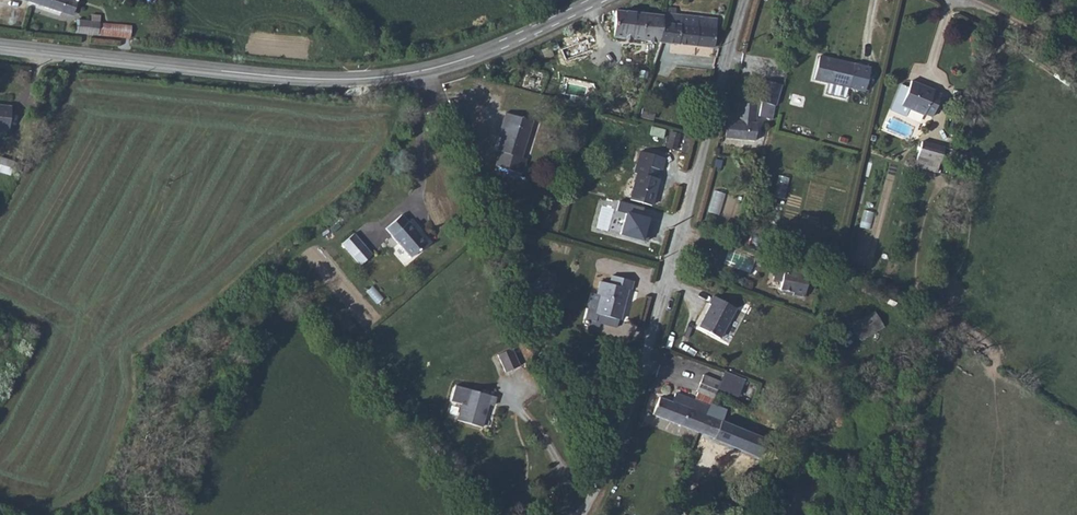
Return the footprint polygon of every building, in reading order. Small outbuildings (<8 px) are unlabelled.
[(61,13),(61,10),(73,14),(77,0),(23,0),(61,13)] [(612,37),(659,42),(663,15),(615,10),(612,37)] [(666,13),(663,13),(663,15),(659,42),(714,48),(717,19),(675,14),(666,13)] [(90,21),(77,19),(75,33),(130,38),(131,26),(114,23),(99,22),(100,16),(91,15),(90,21)] [(549,46),(541,50),(544,58),(552,55),(549,46)] [(819,56),(813,79),(829,83),(826,94),(845,98),(848,87),(864,91),(870,68),(819,56)] [(647,71),(640,70),(639,77),(646,79),(647,71)] [(782,85),(766,80),(759,102),(761,102),(758,116),(771,120),(775,106),(776,106),(782,85)] [(900,105),(909,109),(923,115),(924,114),(931,117),(941,95),(933,92),(934,90),(911,81),(908,88),(900,105)] [(906,116),(909,109),(900,105),(908,88),(901,85),(890,110),(906,116)] [(727,120),(725,138),(754,141),(756,123),(755,123),(756,104),(738,103),(736,121),(727,120)] [(8,131),(11,107),(0,106),(0,130),(8,131)] [(506,123),(501,138),(497,151),(500,152),(495,166),(521,174),(526,159),(521,158),(532,121),(505,113),(503,122),(506,123)] [(506,123),(503,122),(498,137),(501,138),(506,123)] [(665,130),(651,127),(649,135),(663,138),(665,130)] [(679,134),(671,132),(666,148),(675,150),(679,134)] [(955,151),(922,142),(915,166),(936,173),(939,162),(951,165),(955,151)] [(664,158),(640,151),(634,173),(637,174),(634,183),(630,199),(630,200),(651,206),(659,179),(655,178),(657,169),(661,170),(664,158)] [(0,157),(0,172),(10,175),(14,161),(0,157)] [(778,176),(773,196),(783,199),(788,179),(778,176)] [(622,197),(630,199),(634,183),(626,181),(622,197)] [(617,211),(626,214),(620,235),(643,241),(650,218),(642,216),(644,207),(620,201),(617,211)] [(401,215),(385,229),(392,236),(391,236),(410,258),(427,243),(408,222),(401,215)] [(341,244),(353,257),(365,247),(353,234),(341,244)] [(353,257),(359,265),(371,254),(365,247),(353,257)] [(706,252),(697,249),(694,261),(703,264),(706,252)] [(749,273),(754,259),(728,249),(723,264),(749,273)] [(789,260),(773,256),(771,262),(776,263),(773,279),(781,281),(780,290),(793,292),(792,295),(804,297),(810,266),(789,260)] [(595,322),(600,323),(616,328),(618,320),(620,320),(628,290),(630,290),(633,281),(611,276),(609,284),(600,282),(596,294),(600,295),(596,312),(592,311),(589,321),(584,319),(583,323),(588,324),(586,329),(593,331),(595,322)] [(584,319),(589,321),(592,311),(596,312),(600,295),(596,294),(591,293),(584,319)] [(736,308),(713,296),(709,304),(710,305),(698,327),(719,338),(736,308)] [(883,326),(875,312),(851,326),(859,340),(883,326)] [(519,366),(511,348),(497,355),(505,372),(519,366)] [(720,382),(717,389),(737,398),(744,381),(724,372),(720,382)] [(703,375),(696,391),(698,392),(713,398),(717,389),(720,382),(703,375)] [(493,406),(495,397),(455,386),(450,401),(461,404),(457,420),(481,427),(488,404),(493,406)] [(652,414),(758,458),(765,440),(731,425),(732,419),(724,415),(725,412),(710,405),(713,398),(698,392),(694,401),(675,393),(672,402),(659,397),(652,414)]
